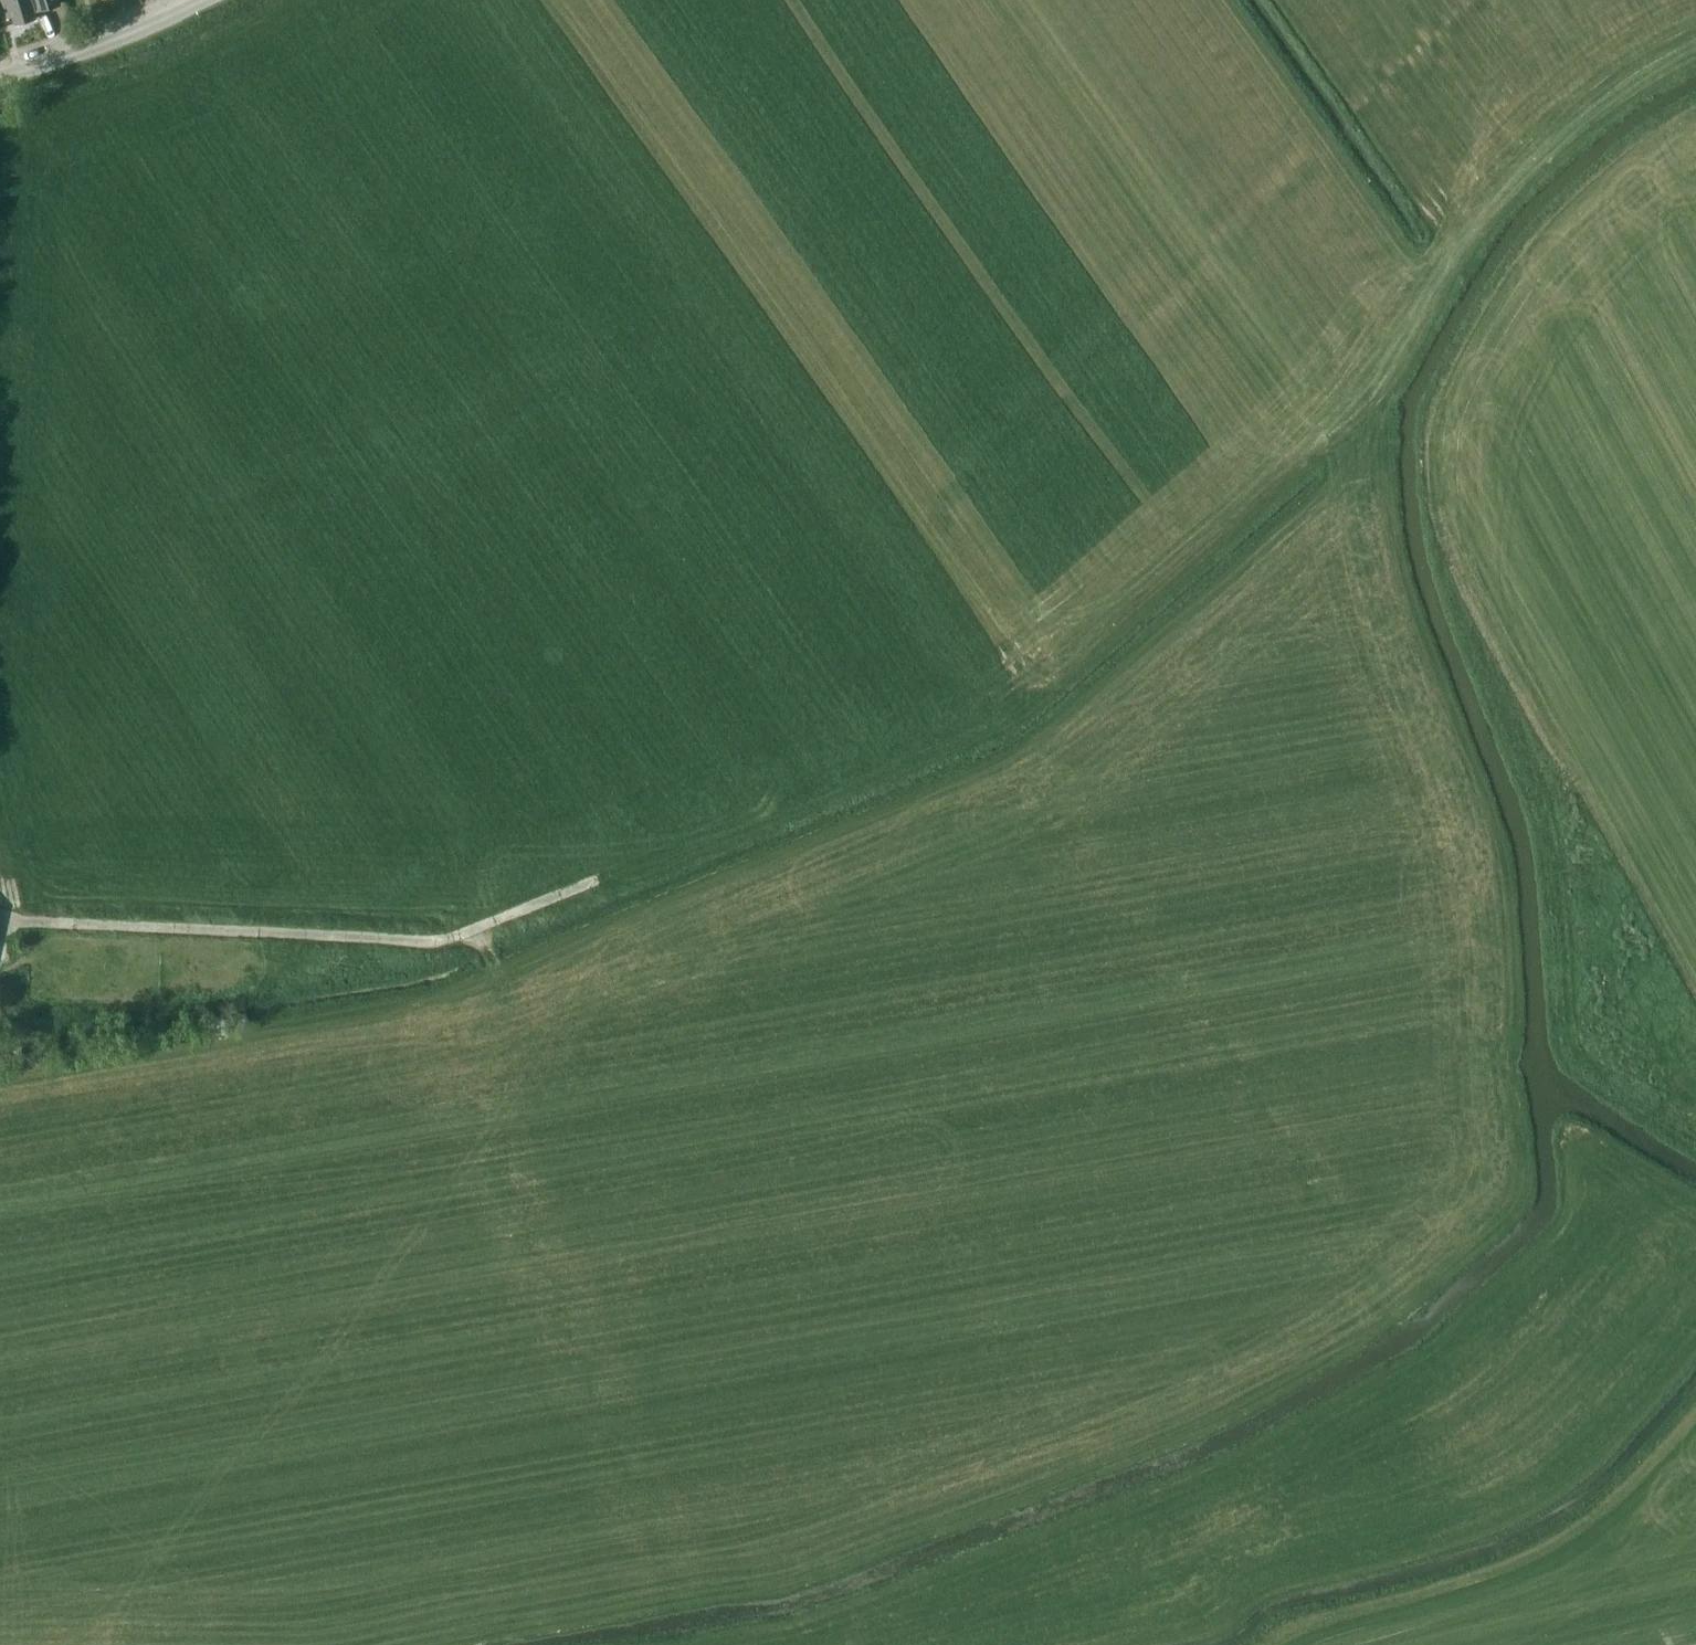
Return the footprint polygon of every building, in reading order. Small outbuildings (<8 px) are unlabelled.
[(8,18),(14,16),(16,24),(36,18),(34,10),(61,2),(60,0),(2,0),(8,18)]
